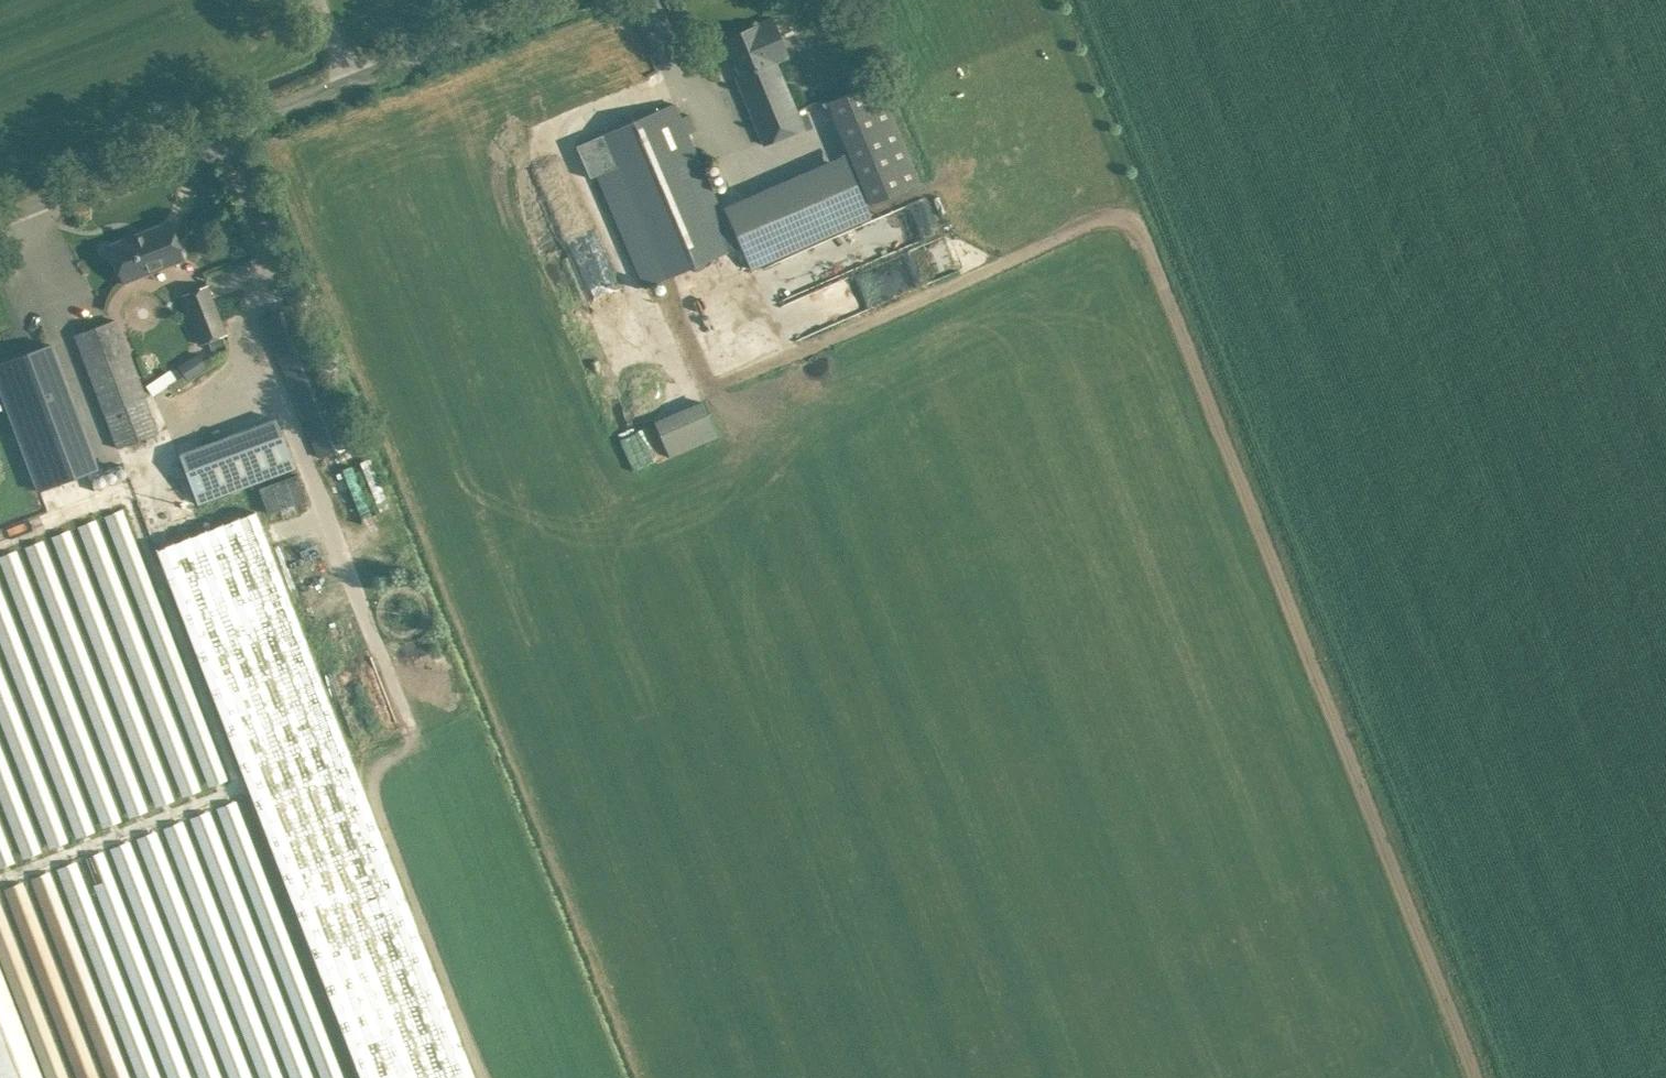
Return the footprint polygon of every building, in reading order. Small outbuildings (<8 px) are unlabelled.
[(776,62),(785,58),(769,20),(722,40),(728,55),(732,54),(741,75),(737,76),(766,144),(804,127),(779,71),(776,62)] [(862,71),(822,87),(871,203),(920,182),(878,80),(868,85),(862,71)] [(591,139),(576,145),(590,177),(605,171),(653,284),(737,248),(683,123),(675,103),(591,139)] [(749,270),(773,259),(854,223),(869,216),(848,166),(727,219),(749,270)] [(185,258),(170,222),(109,246),(123,283),(185,258)] [(181,294),(201,344),(229,333),(208,283),(181,294)] [(75,335),(104,411),(117,447),(159,432),(145,396),(116,320),(75,335)] [(0,377),(0,386),(39,490),(97,468),(51,344),(8,360),(12,372),(0,377)] [(168,385),(172,390),(208,367),(198,351),(178,364),(180,366),(164,376),(163,375),(147,385),(153,394),(168,385)] [(702,399),(652,418),(666,455),(717,436),(702,399)] [(160,407),(152,411),(158,423),(166,420),(160,407)] [(180,452),(199,504),(296,467),(276,416),(180,452)] [(296,471),(257,486),(267,512),(306,497),(296,471)] [(361,1077),(475,1077),(256,511),(157,549),(361,1077)]
